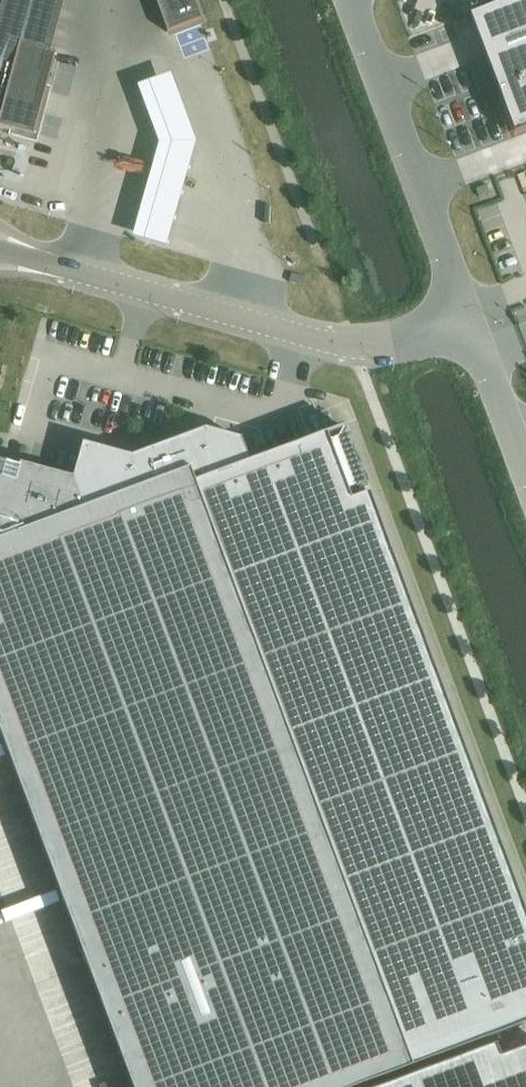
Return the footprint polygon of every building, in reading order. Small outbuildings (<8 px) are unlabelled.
[(0,7),(0,113),(14,62),(19,43),(51,51),(64,0),(2,0),(0,7)] [(193,0),(154,0),(167,33),(201,20),(193,0)] [(525,132),(525,0),(511,0),(468,16),(513,137),(525,132)] [(14,62),(51,72),(56,52),(51,51),(19,43),(14,62)] [(51,72),(14,62),(0,113),(0,130),(33,138),(51,72)] [(158,145),(133,238),(168,247),(195,142),(168,73),(137,86),(158,145)] [(412,1068),(260,662),(279,655),(260,604),(241,611),(189,470),(85,509),(74,479),(19,464),(18,467),(0,462),(0,736),(131,1086),(360,1086),(412,1068)]
